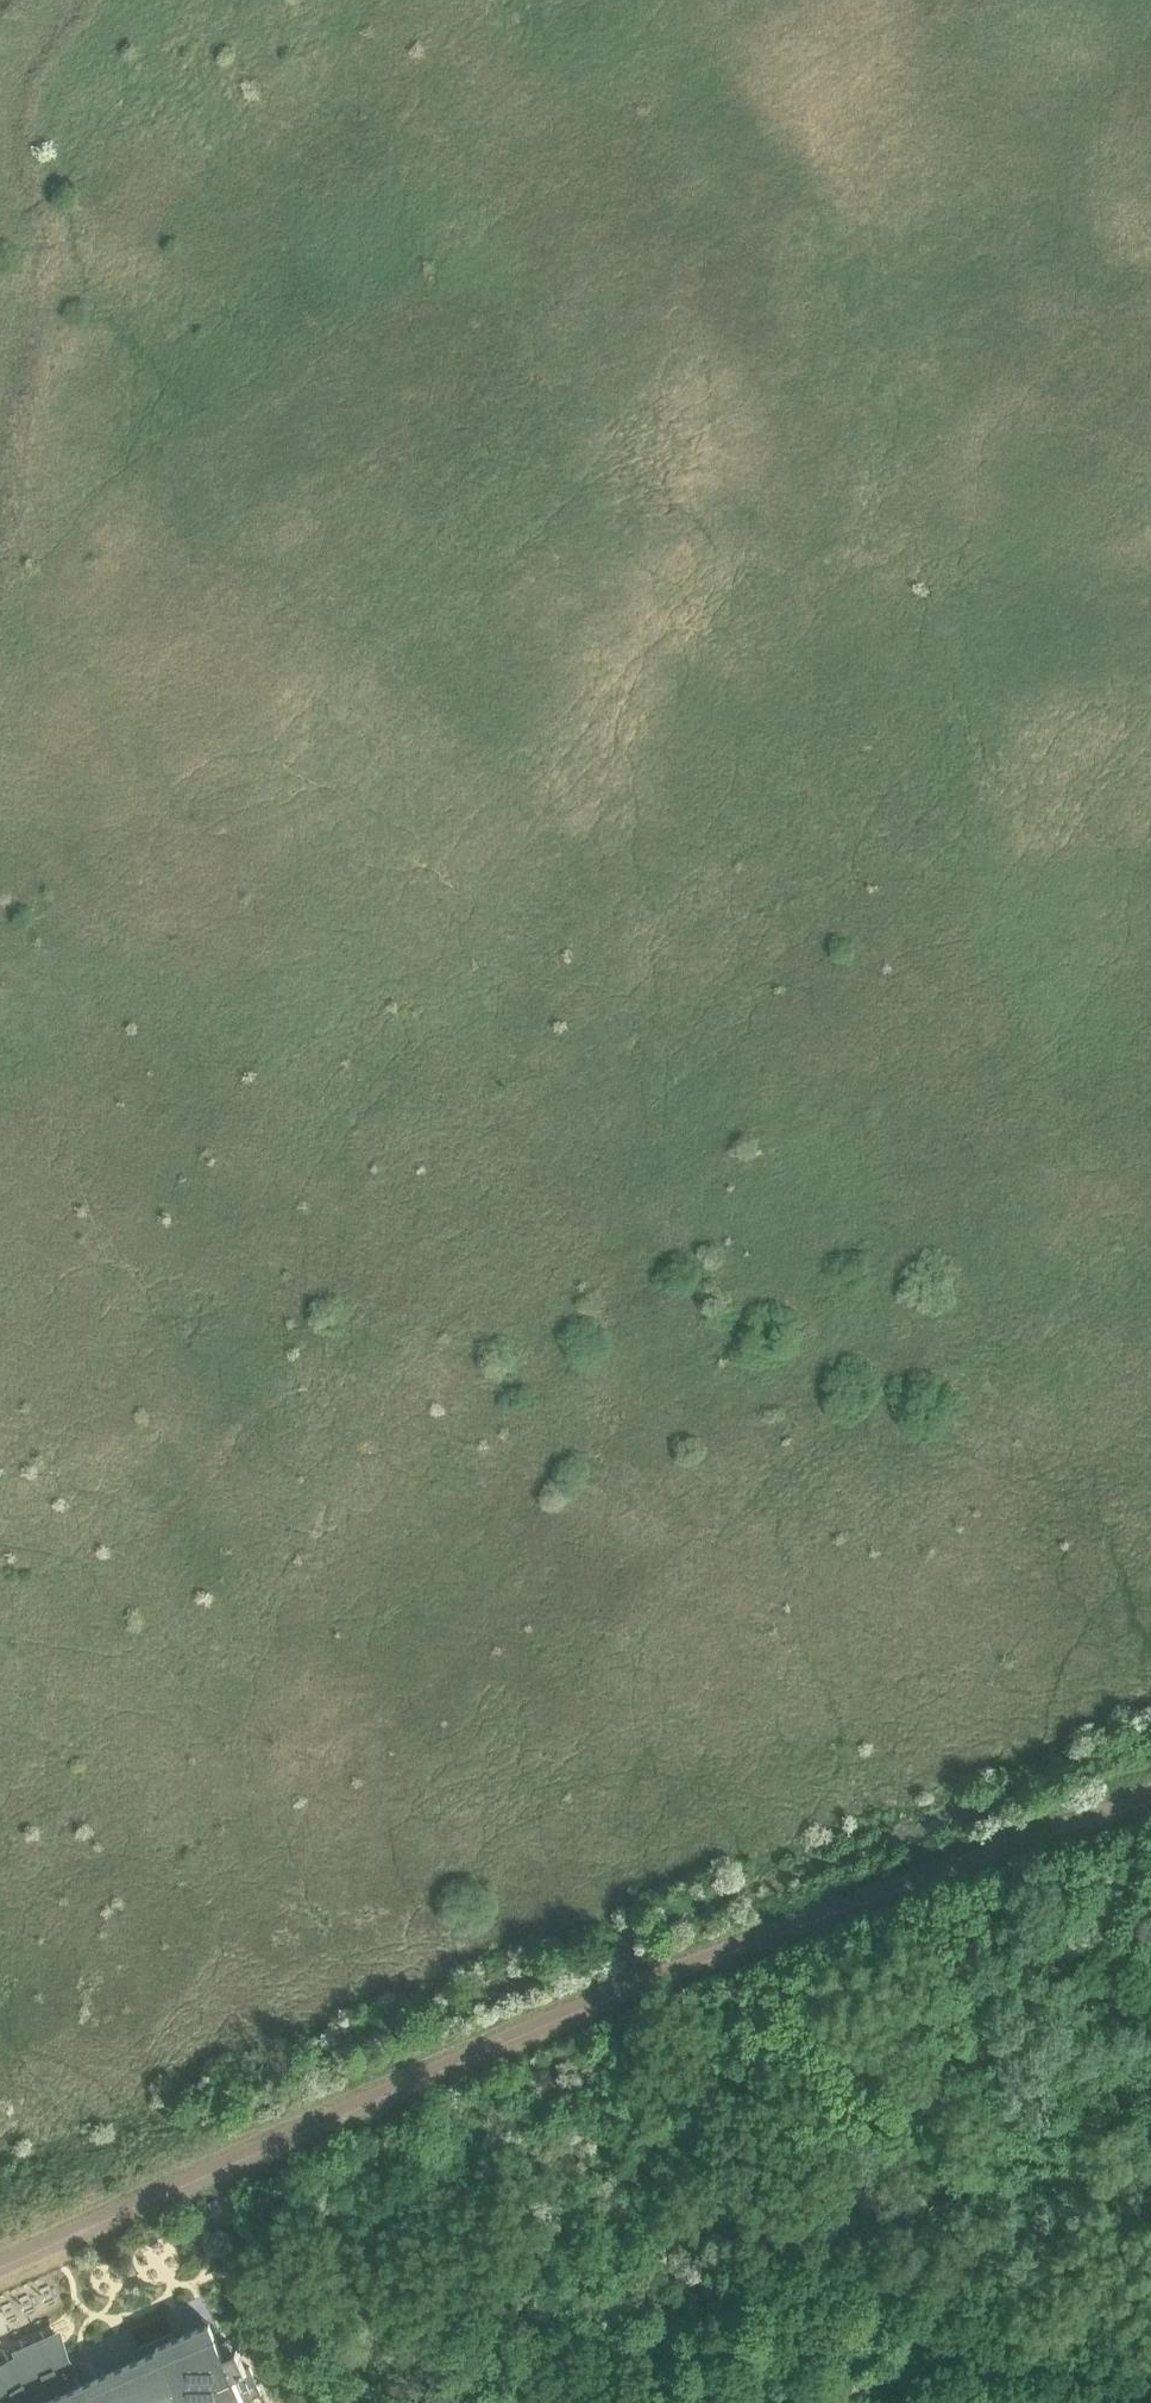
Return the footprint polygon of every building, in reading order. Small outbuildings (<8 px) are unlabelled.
[(244,2401),(261,2394),(249,2366),(245,2368),(237,2350),(224,2356),(213,2332),(83,2390),(73,2368),(56,2333),(16,2351),(18,2356),(10,2360),(0,2366),(0,2402),(245,2402),(244,2401)]
